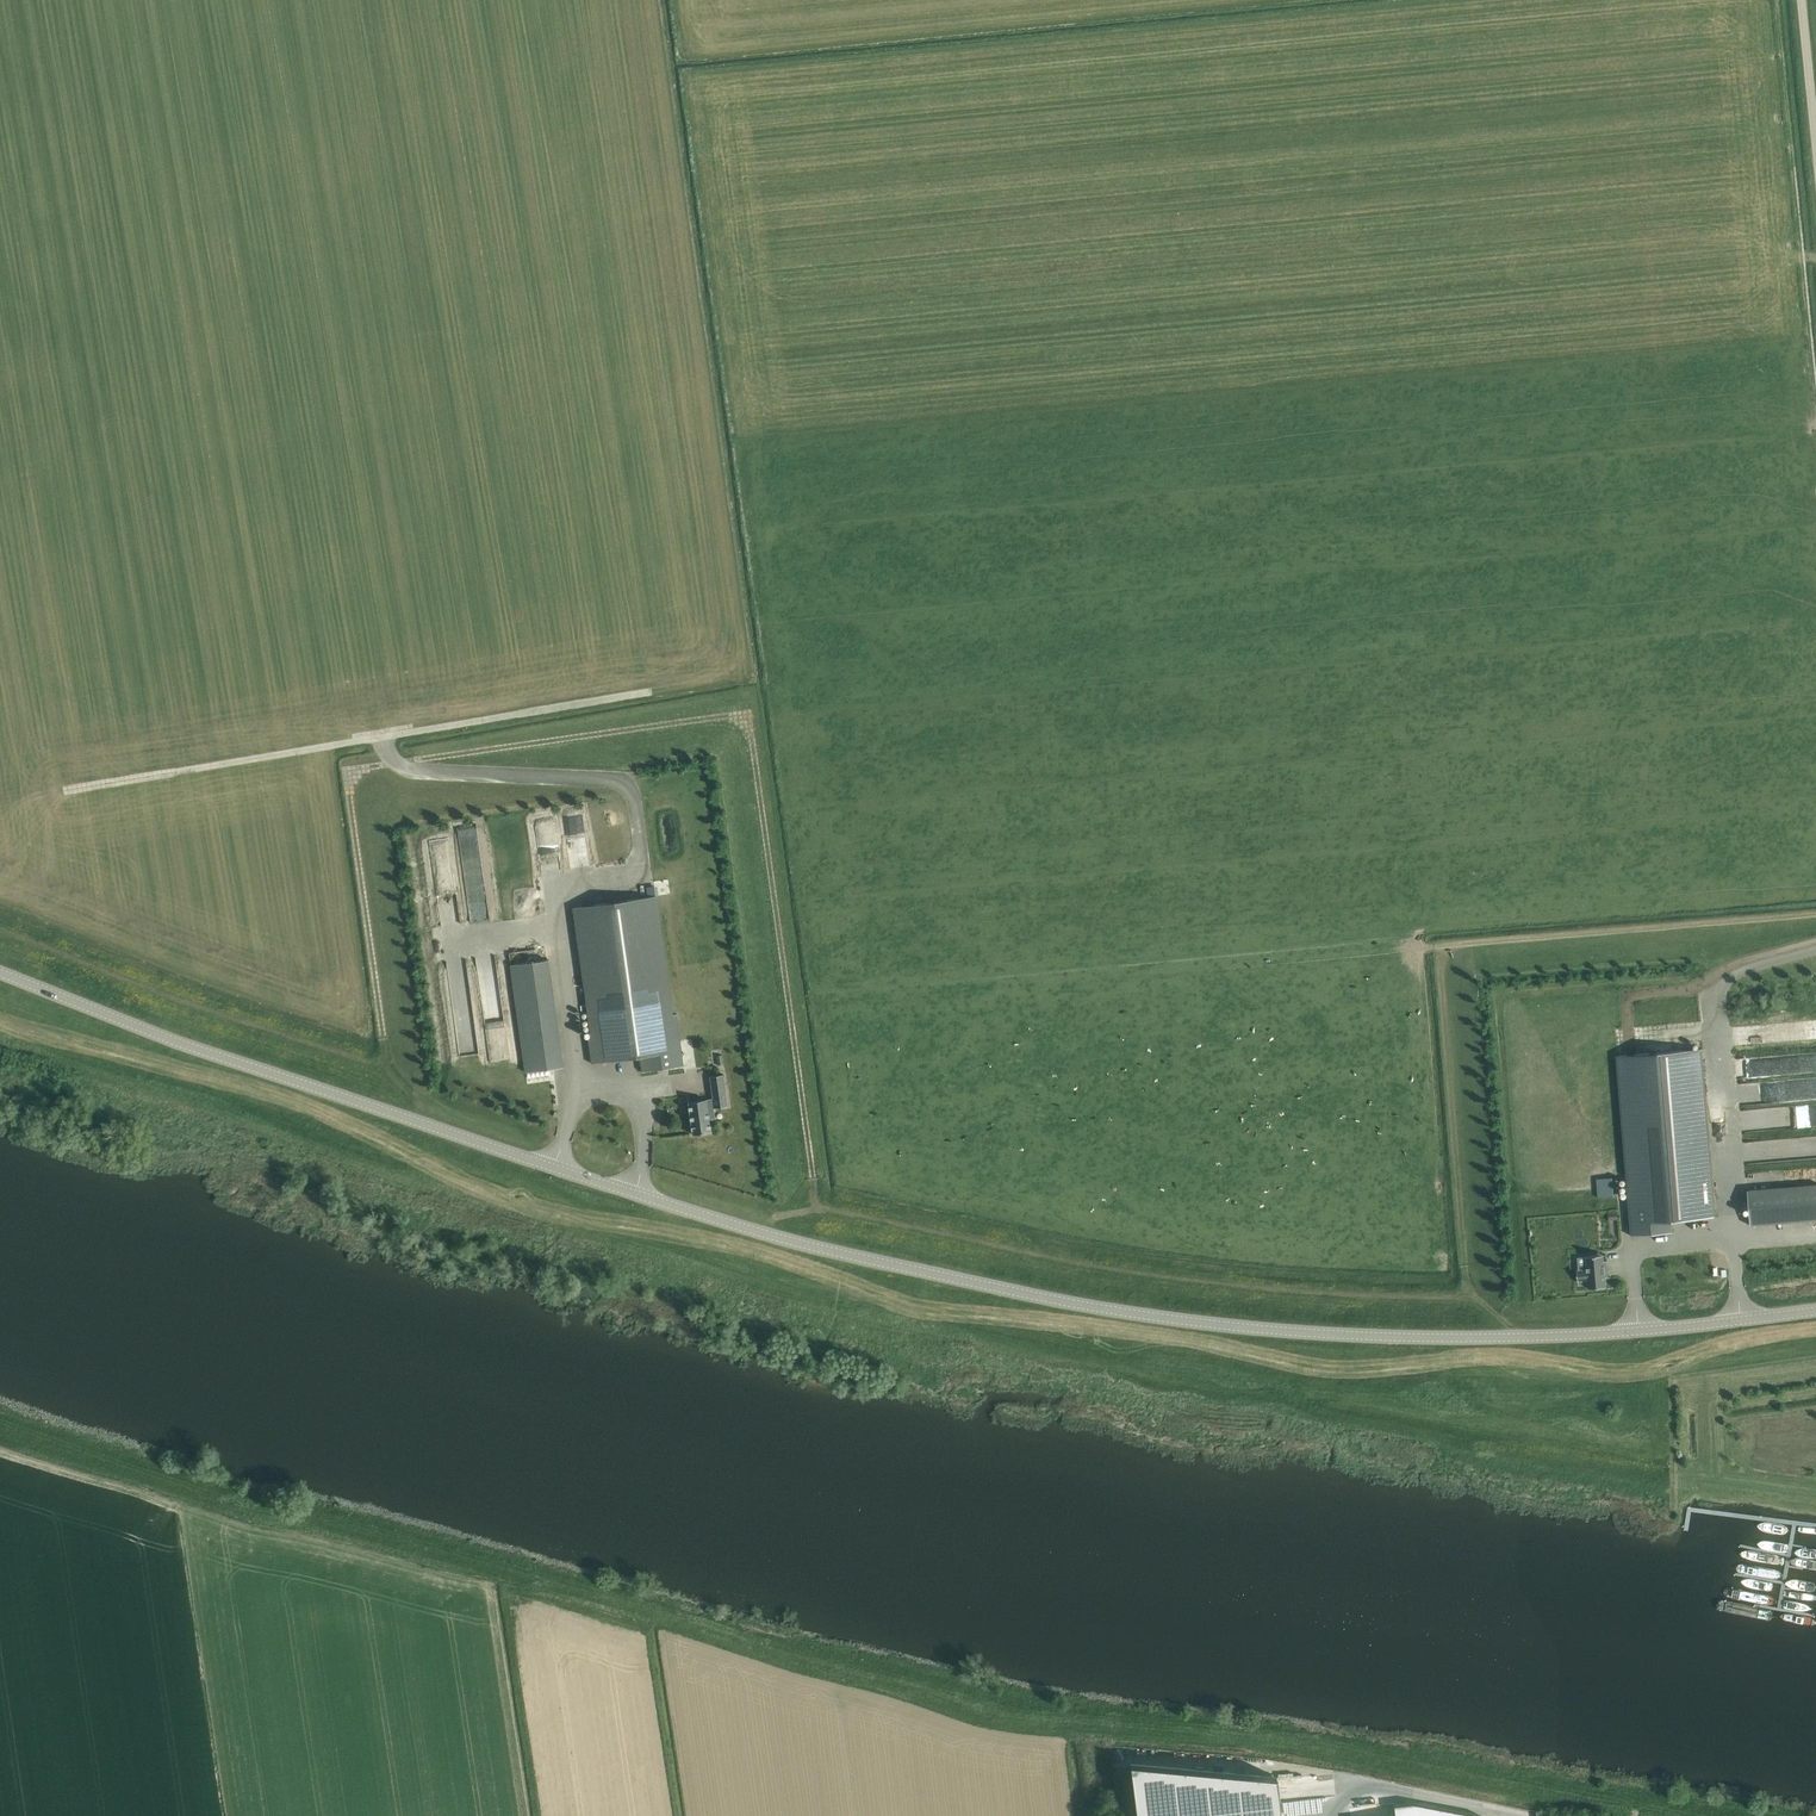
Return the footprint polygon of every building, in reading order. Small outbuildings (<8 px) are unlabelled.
[(640,1056),(642,1071),(684,1065),(677,1013),(672,1014),(656,896),(575,907),(593,1037),(588,1038),(591,1063),(640,1056)] [(511,964),(526,1072),(564,1067),(549,959),(511,964)] [(1701,1049),(1703,1049),(1703,1048),(1616,1056),(1619,1056),(1628,1167),(1633,1234),(1631,1234),(1631,1235),(1674,1232),(1674,1231),(1673,1231),(1672,1220),(1717,1216),(1717,1215),(1715,1215),(1705,1106),(1701,1049)] [(1815,1051),(1799,1054),(1801,1068),(1815,1066),(1815,1057),(1815,1051)] [(710,1076),(712,1092),(726,1090),(724,1074),(710,1076)] [(687,1095),(693,1134),(711,1131),(709,1115),(715,1114),(714,1107),(728,1105),(726,1090),(712,1092),(713,1100),(707,1100),(707,1099),(689,1101),(688,1095),(687,1095)] [(1596,1196),(1610,1196),(1609,1177),(1595,1178),(1596,1196)] [(1752,1225),(1751,1224),(1815,1219),(1815,1184),(1749,1190),(1749,1189),(1748,1189),(1751,1225),(1752,1225)] [(1618,1211),(1608,1212),(1609,1220),(1619,1219),(1618,1211)] [(1588,1287),(1588,1288),(1607,1286),(1606,1277),(1609,1276),(1608,1276),(1607,1260),(1605,1260),(1604,1255),(1605,1254),(1586,1256),(1587,1267),(1577,1268),(1578,1282),(1588,1281),(1589,1287),(1588,1287)] [(1130,1764),(1137,1815),(1281,1815),(1279,1803),(1276,1777),(1130,1764)] [(1391,1815),(1476,1815),(1413,1803),(1394,1805),(1395,1815),(1391,1815)]
